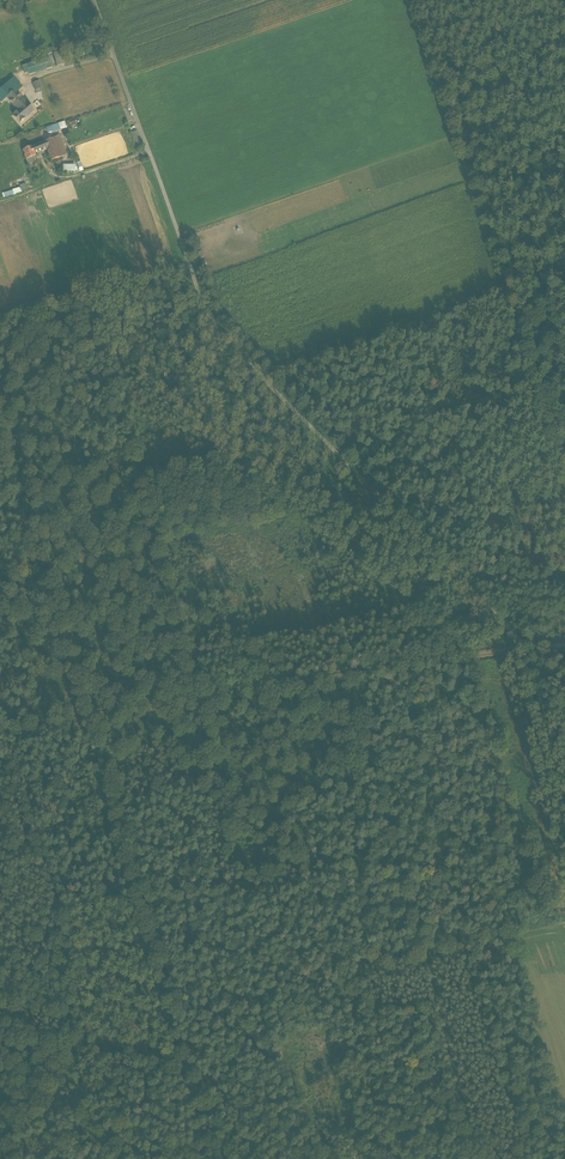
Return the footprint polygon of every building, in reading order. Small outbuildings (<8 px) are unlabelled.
[(29,75),(52,68),(49,58),(26,66),(28,73),(29,75)] [(17,93),(22,88),(14,78),(0,91),(0,92),(7,100),(8,99),(7,98),(15,90),(17,93)] [(17,93),(15,90),(7,98),(8,99),(19,111),(27,104),(17,93)] [(27,104),(19,111),(13,116),(20,124),(21,122),(22,123),(24,121),(24,120),(34,111),(27,103),(27,104)] [(63,121),(46,127),(49,134),(66,128),(63,121)] [(59,139),(54,141),(57,148),(61,158),(66,156),(59,139)] [(45,145),(48,153),(55,150),(55,149),(57,148),(54,141),(45,145)] [(44,144),(35,148),(37,153),(41,152),(40,151),(45,149),(44,144)] [(37,153),(35,148),(24,152),(27,161),(38,157),(37,153)] [(49,157),(51,161),(61,158),(57,148),(55,149),(55,150),(56,154),(49,157)] [(20,187),(2,193),(4,197),(22,191),(20,187)]
